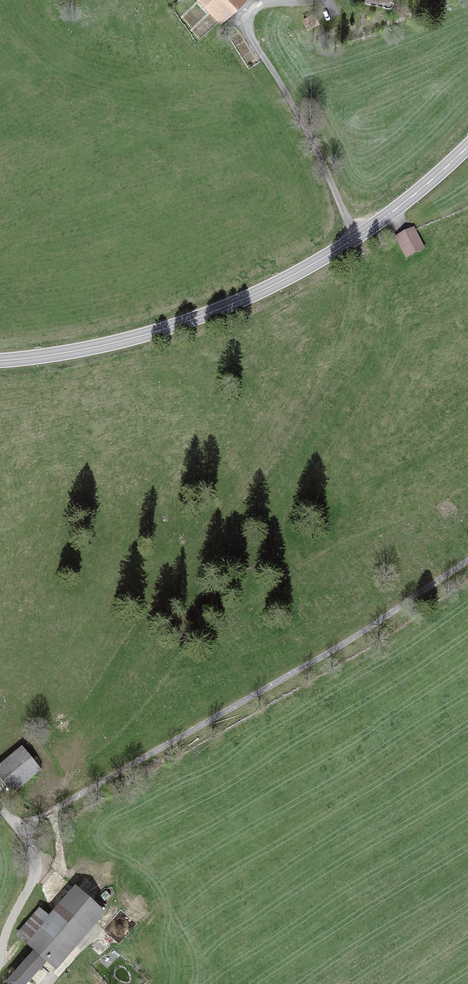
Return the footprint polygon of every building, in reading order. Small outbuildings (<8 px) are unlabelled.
[(224,22),(245,0),(202,0),(224,22)] [(309,10),(312,23),(325,20),(321,7),(309,10)] [(398,239),(408,260),(424,251),(414,231),(398,239)] [(0,763),(0,771),(17,790),(43,768),(22,744),(0,763)] [(28,946),(35,954),(8,983),(9,983),(41,983),(109,915),(76,889),(28,946)]
